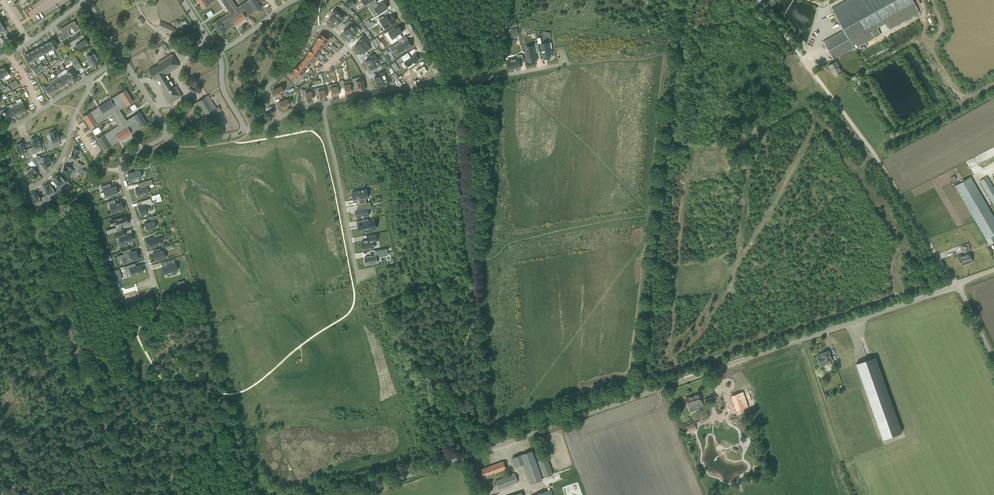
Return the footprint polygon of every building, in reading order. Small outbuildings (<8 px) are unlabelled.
[(202,8),(209,4),(215,0),(197,0),(202,8)] [(261,7),(256,0),(248,0),(247,0),(237,7),(232,0),(221,0),(229,12),(218,19),(212,23),(212,24),(219,34),(219,35),(226,31),(235,25),(246,18),(246,17),(255,12),(261,7)] [(877,27),(885,23),(889,29),(919,12),(913,0),(846,0),(831,8),(843,30),(823,41),(833,58),(853,47),(854,49),(881,34),(877,27)] [(375,2),(368,6),(368,7),(370,9),(372,12),(375,10),(375,11),(376,12),(378,14),(381,12),(381,13),(388,8),(384,2),(379,5),(378,6),(378,5),(377,4),(375,2)] [(329,21),(331,23),(332,22),(332,23),(340,14),(339,14),(334,9),(331,13),(333,15),(329,20),(329,21)] [(340,14),(332,23),(335,26),(337,24),(340,20),(342,22),(346,17),(341,12),(340,13),(339,14),(340,14)] [(383,16),(378,19),(384,28),(386,27),(389,25),(391,24),(394,22),(396,21),(394,18),(393,16),(392,15),(391,16),(388,18),(387,16),(386,17),(385,17),(384,18),(383,16)] [(145,21),(141,16),(137,19),(139,22),(140,25),(145,21)] [(74,20),(60,29),(65,38),(71,35),(68,31),(72,28),(75,33),(80,29),(74,20)] [(169,33),(172,26),(160,21),(157,28),(169,33)] [(343,33),(342,33),(344,36),(345,35),(354,28),(356,26),(351,21),(346,26),(347,27),(343,31),(342,32),(343,32),(343,33)] [(395,27),(388,32),(391,37),(388,39),(391,44),(398,39),(396,36),(403,32),(399,26),(396,28),(395,27)] [(345,36),(345,37),(347,39),(348,38),(349,39),(353,34),(355,36),(359,33),(354,28),(345,35),(346,36),(345,36)] [(317,39),(325,44),(326,45),(327,46),(327,45),(332,38),(326,35),(325,37),(324,36),(321,35),(320,34),(319,36),(317,39)] [(356,45),(355,46),(357,49),(357,50),(366,43),(367,43),(368,42),(369,42),(368,42),(364,36),(359,40),(360,42),(356,45)] [(88,43),(85,38),(81,41),(78,37),(70,42),(72,46),(75,44),(79,49),(88,43)] [(48,41),(53,49),(58,47),(54,39),(48,41)] [(315,42),(314,43),(322,49),(323,46),(325,44),(317,39),(315,42)] [(402,40),(389,48),(392,52),(397,48),(400,53),(412,46),(408,40),(404,43),(402,40)] [(44,44),(48,52),(53,49),(48,41),(44,44)] [(551,42),(541,44),(544,59),(548,58),(548,55),(552,54),(551,48),(552,48),(551,42)] [(311,47),(311,48),(319,53),(322,49),(314,43),(311,47)] [(366,43),(357,50),(360,53),(365,50),(367,51),(370,49),(367,43),(366,43)] [(39,47),(43,54),(48,52),(44,44),(39,47)] [(38,57),(43,54),(39,47),(34,49),(38,57)] [(308,52),(307,52),(308,53),(308,52),(317,59),(320,55),(321,54),(319,53),(311,48),(311,47),(308,52)] [(535,48),(525,49),(526,54),(527,54),(529,62),(537,60),(535,48)] [(38,57),(34,49),(29,52),(34,60),(38,57)] [(29,62),(34,60),(29,52),(24,54),(29,62)] [(100,62),(93,52),(86,57),(92,67),(100,62)] [(306,55),(305,57),(312,63),(313,64),(314,64),(317,59),(308,52),(308,53),(306,55)] [(407,52),(401,57),(404,62),(407,67),(408,67),(409,68),(415,64),(414,62),(419,59),(416,54),(411,57),(407,52)] [(365,62),(364,62),(366,65),(367,65),(377,60),(374,54),(370,56),(371,58),(367,60),(365,61),(365,62)] [(512,63),(508,63),(509,70),(521,67),(519,60),(523,59),(522,54),(518,55),(518,58),(515,59),(515,58),(511,59),(512,63)] [(178,65),(171,56),(149,70),(155,80),(157,79),(164,91),(163,92),(169,103),(181,96),(175,87),(173,88),(164,74),(178,65)] [(305,57),(301,61),(308,67),(310,65),(312,63),(305,57)] [(377,60),(367,65),(369,69),(375,66),(376,68),(381,66),(377,60)] [(299,64),(298,65),(304,71),(307,68),(308,67),(301,61),(299,64)] [(836,61),(829,65),(835,76),(842,72),(836,61)] [(67,72),(72,79),(77,76),(74,72),(77,70),(74,65),(73,65),(66,70),(67,72)] [(293,69),(294,70),(294,69),(302,77),(306,73),(305,72),(304,71),(298,65),(297,65),(293,69)] [(4,77),(9,73),(4,66),(0,69),(0,70),(4,77)] [(293,70),(290,74),(294,77),(293,79),(292,79),(297,84),(301,78),(302,77),(294,69),(294,70),(293,70)] [(377,76),(374,78),(375,82),(386,77),(384,72),(383,71),(379,73),(380,75),(377,76)] [(68,82),(72,79),(67,72),(63,75),(68,82)] [(58,78),(63,85),(68,82),(63,75),(58,78)] [(53,79),(59,88),(63,85),(58,78),(57,76),(53,79)] [(375,83),(376,86),(377,85),(377,86),(383,83),(384,85),(391,83),(388,76),(387,77),(386,77),(375,82),(376,82),(375,83)] [(355,78),(351,79),(352,80),(353,86),(356,85),(357,88),(358,90),(365,88),(362,80),(356,81),(355,78)] [(55,91),(59,88),(53,79),(52,79),(48,82),(49,84),(55,91)] [(19,85),(16,80),(10,83),(13,88),(19,85)] [(343,80),(339,81),(340,85),(340,87),(344,87),(345,93),(351,92),(351,89),(349,83),(349,81),(343,82),(343,80)] [(336,83),(327,85),(328,91),(331,90),(332,96),(338,94),(336,83)] [(55,91),(49,84),(45,87),(43,85),(41,86),(43,92),(46,90),(50,95),(55,91)] [(281,85),(272,89),(276,95),(284,91),(283,91),(281,85)] [(324,87),(314,88),(315,94),(317,94),(319,94),(320,99),(326,98),(324,87)] [(305,89),(301,90),(302,96),(306,95),(307,101),(313,99),(311,91),(307,91),(305,92),(305,91),(305,89)] [(132,101),(126,90),(83,117),(91,128),(108,117),(114,127),(97,138),(104,149),(147,122),(139,111),(125,120),(119,110),(132,101)] [(222,110),(219,106),(216,107),(208,94),(194,104),(202,116),(204,115),(208,119),(222,110)] [(285,98),(278,102),(281,108),(290,104),(289,103),(287,98),(285,98)] [(17,103),(21,113),(26,111),(22,101),(17,103)] [(16,116),(21,113),(17,103),(17,102),(11,104),(13,107),(16,116)] [(8,109),(7,107),(0,110),(0,115),(1,116),(4,115),(6,120),(11,118),(8,110),(8,109)] [(13,107),(8,109),(8,110),(11,118),(16,116),(13,107)] [(944,112),(937,116),(940,122),(950,116),(947,110),(944,112)] [(60,141),(56,131),(56,130),(50,132),(50,133),(50,134),(52,141),(45,143),(48,150),(55,147),(54,143),(59,141),(60,141)] [(42,149),(38,138),(36,138),(36,137),(31,139),(33,147),(29,148),(31,154),(32,154),(36,153),(36,152),(42,149)] [(31,154),(29,148),(25,150),(22,142),(17,144),(17,145),(16,146),(19,155),(26,153),(28,158),(32,157),(32,156),(32,154),(31,154)] [(79,158),(77,157),(79,152),(79,151),(74,148),(73,149),(68,158),(74,161),(73,165),(75,166),(79,167),(81,163),(77,162),(79,158)] [(52,162),(51,162),(52,161),(48,157),(47,157),(43,160),(41,159),(38,161),(36,158),(32,161),(36,166),(40,164),(44,169),(52,162)] [(38,174),(33,169),(36,166),(32,161),(32,160),(28,163),(31,166),(26,170),(32,178),(33,179),(38,175),(37,174),(38,174)] [(77,171),(79,167),(75,166),(73,165),(71,168),(65,165),(65,166),(64,165),(61,171),(62,171),(62,172),(65,173),(73,177),(76,171),(77,171)] [(142,176),(140,169),(127,173),(128,174),(127,174),(128,176),(129,176),(130,180),(131,180),(131,181),(133,180),(133,179),(142,176)] [(58,174),(53,179),(54,180),(58,185),(55,188),(60,192),(63,195),(66,192),(63,189),(68,184),(63,179),(59,175),(58,175),(58,174)] [(987,176),(979,181),(993,205),(993,188),(987,176)] [(970,177),(955,186),(989,244),(993,242),(993,217),(970,177)] [(110,183),(101,186),(102,190),(103,190),(105,196),(117,192),(115,186),(111,187),(110,183)] [(49,196),(55,192),(50,184),(48,185),(48,184),(43,187),(47,194),(44,196),(47,202),(47,201),(51,199),(49,196)] [(147,186),(145,186),(145,184),(139,186),(139,188),(135,189),(137,196),(149,193),(147,186)] [(363,190),(352,192),(354,200),(357,199),(358,198),(359,204),(366,203),(365,198),(368,197),(367,189),(364,190),(364,189),(363,189),(363,190)] [(47,202),(44,196),(40,199),(36,192),(31,195),(31,196),(30,197),(37,207),(43,203),(44,206),(48,203),(47,201),(47,202)] [(142,205),(138,206),(140,215),(150,212),(148,205),(152,203),(150,198),(141,201),(142,205)] [(115,199),(108,201),(110,205),(112,205),(113,210),(118,209),(118,210),(123,209),(121,202),(119,203),(119,202),(116,203),(115,199)] [(361,210),(356,211),(357,218),(369,215),(367,202),(366,203),(359,204),(358,204),(359,204),(360,204),(361,210)] [(128,224),(125,216),(110,220),(112,225),(116,224),(117,227),(128,224)] [(363,224),(358,225),(359,231),(365,230),(365,232),(373,231),(373,229),(376,228),(375,220),(369,221),(368,218),(362,220),(363,224)] [(154,220),(144,223),(146,230),(156,227),(154,220)] [(115,234),(116,238),(119,237),(121,244),(131,240),(133,240),(131,233),(126,234),(125,230),(115,234)] [(162,244),(159,233),(154,235),(155,237),(148,239),(150,247),(162,244)] [(365,240),(361,241),(363,249),(375,247),(374,243),(377,242),(376,235),(369,236),(370,239),(368,240),(368,239),(365,240)] [(139,258),(136,250),(130,252),(129,249),(123,251),(123,254),(120,255),(123,264),(124,263),(124,264),(128,263),(127,262),(139,258)] [(375,255),(364,257),(366,265),(378,262),(377,257),(388,255),(387,249),(375,251),(375,255)] [(166,257),(163,251),(162,250),(153,253),(154,256),(153,256),(155,261),(166,257)] [(972,262),(971,257),(969,252),(963,254),(958,256),(961,266),(972,262)] [(162,267),(164,274),(166,273),(167,273),(170,271),(171,271),(171,272),(172,275),(177,274),(177,273),(176,270),(177,269),(177,270),(177,269),(175,263),(174,263),(173,259),(165,262),(166,266),(164,266),(162,267)] [(135,263),(124,266),(125,271),(130,270),(132,275),(143,272),(142,270),(144,270),(142,266),(141,267),(141,264),(136,266),(135,263)] [(117,269),(111,271),(113,281),(122,278),(119,269),(117,269)] [(832,360),(828,350),(821,353),(823,356),(817,358),(820,367),(829,363),(828,361),(832,360)] [(902,432),(875,357),(856,364),(883,439),(902,432)] [(731,395),(733,400),(737,411),(748,407),(744,396),(743,391),(731,395)] [(699,393),(685,398),(687,403),(690,412),(699,409),(697,403),(702,401),(699,393)] [(688,425),(690,432),(698,429),(695,422),(688,425)] [(697,431),(709,465),(714,480),(716,480),(718,485),(729,481),(728,476),(729,475),(724,460),(712,425),(697,431)] [(512,458),(514,462),(515,467),(524,464),(532,484),(543,480),(533,455),(532,451),(512,458)] [(503,461),(480,469),(482,474),(483,477),(484,477),(485,480),(493,477),(492,474),(506,469),(505,466),(503,461)] [(496,480),(499,489),(518,482),(515,473),(514,474),(514,472),(508,474),(508,476),(496,480)]
